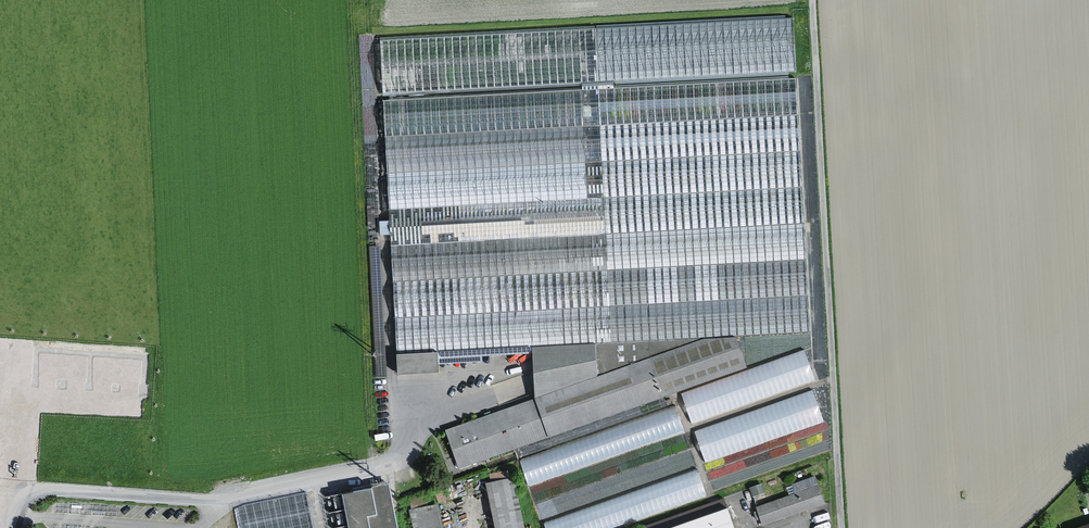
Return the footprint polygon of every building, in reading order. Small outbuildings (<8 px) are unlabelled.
[(533,346),(535,399),(548,438),(749,369),(739,337),(811,331),(796,80),(615,89),(615,83),(796,72),(792,20),(383,41),(385,95),(581,85),(582,91),(384,102),(399,375),(440,373),(439,353),(533,346)] [(377,187),(377,129),(368,129),(369,187),(377,187)] [(535,399),(446,431),(460,469),(548,438),(535,399)] [(600,455),(686,431),(679,406),(521,451),(537,507),(696,462),(690,441),(603,465),(600,455)] [(708,494),(701,468),(544,515),(548,527),(592,527),(708,494)] [(489,474),(491,482),(508,479),(507,471),(489,474)] [(487,483),(497,527),(526,527),(515,477),(508,479),(491,482),(487,483)] [(796,494),(757,507),(764,526),(826,504),(817,477),(793,485),(796,494)] [(344,493),(348,510),(351,526),(351,527),(400,527),(391,484),(344,493)] [(763,484),(751,488),(754,497),(766,493),(763,484)] [(443,486),(434,489),(439,502),(448,499),(443,486)] [(643,527),(678,527),(731,509),(726,497),(643,527)] [(411,512),(415,527),(444,527),(440,506),(411,512)] [(731,509),(678,527),(737,527),(731,509)]
